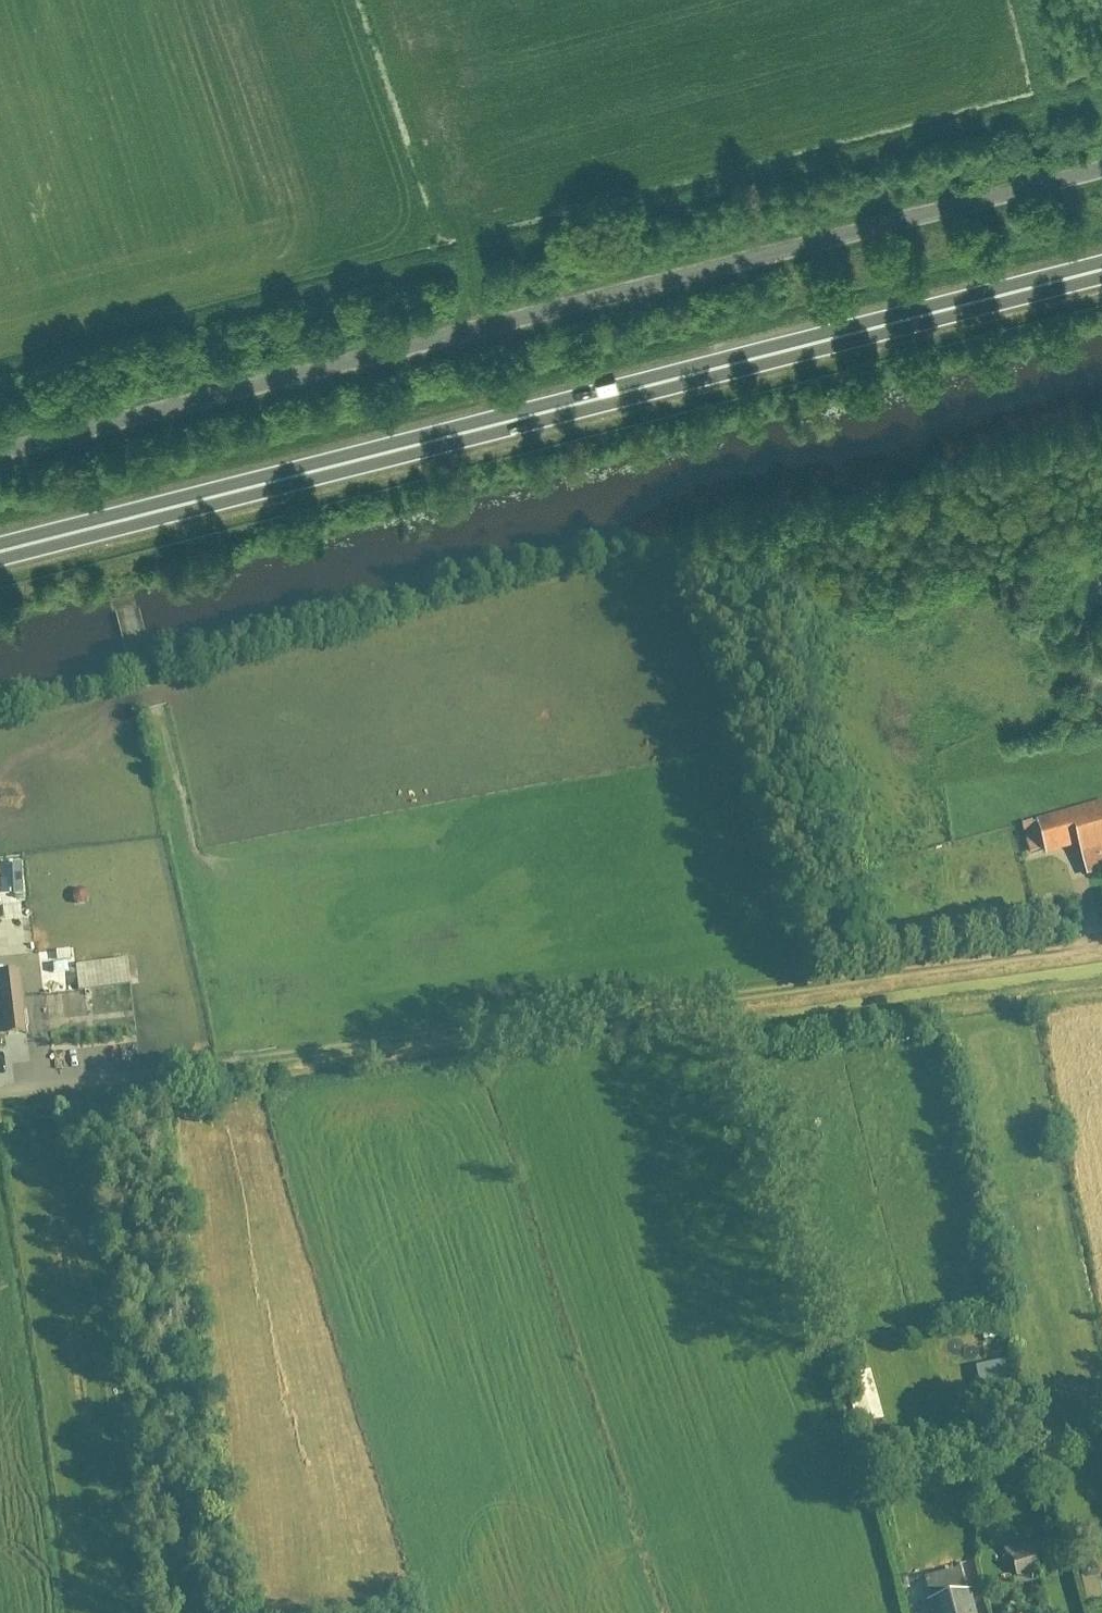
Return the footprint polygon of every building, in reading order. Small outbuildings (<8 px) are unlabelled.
[(1088,808),(1069,814),(1083,860),(1101,854),(1101,804),(1101,803),(1088,808)] [(1042,850),(1034,827),(1029,828),(1029,826),(1020,828),(1028,854),(1042,850)] [(112,940),(63,944),(65,968),(114,965),(112,940)] [(3,1020),(5,1038),(27,1035),(20,973),(0,975),(0,989),(3,1020)] [(80,995),(79,980),(52,983),(54,998),(80,995)] [(883,1422),(869,1373),(843,1380),(856,1429),(883,1422)] [(1032,1551),(1010,1557),(1016,1578),(1037,1572),(1032,1551)] [(930,1607),(932,1612),(970,1612),(966,1597),(930,1607)]
